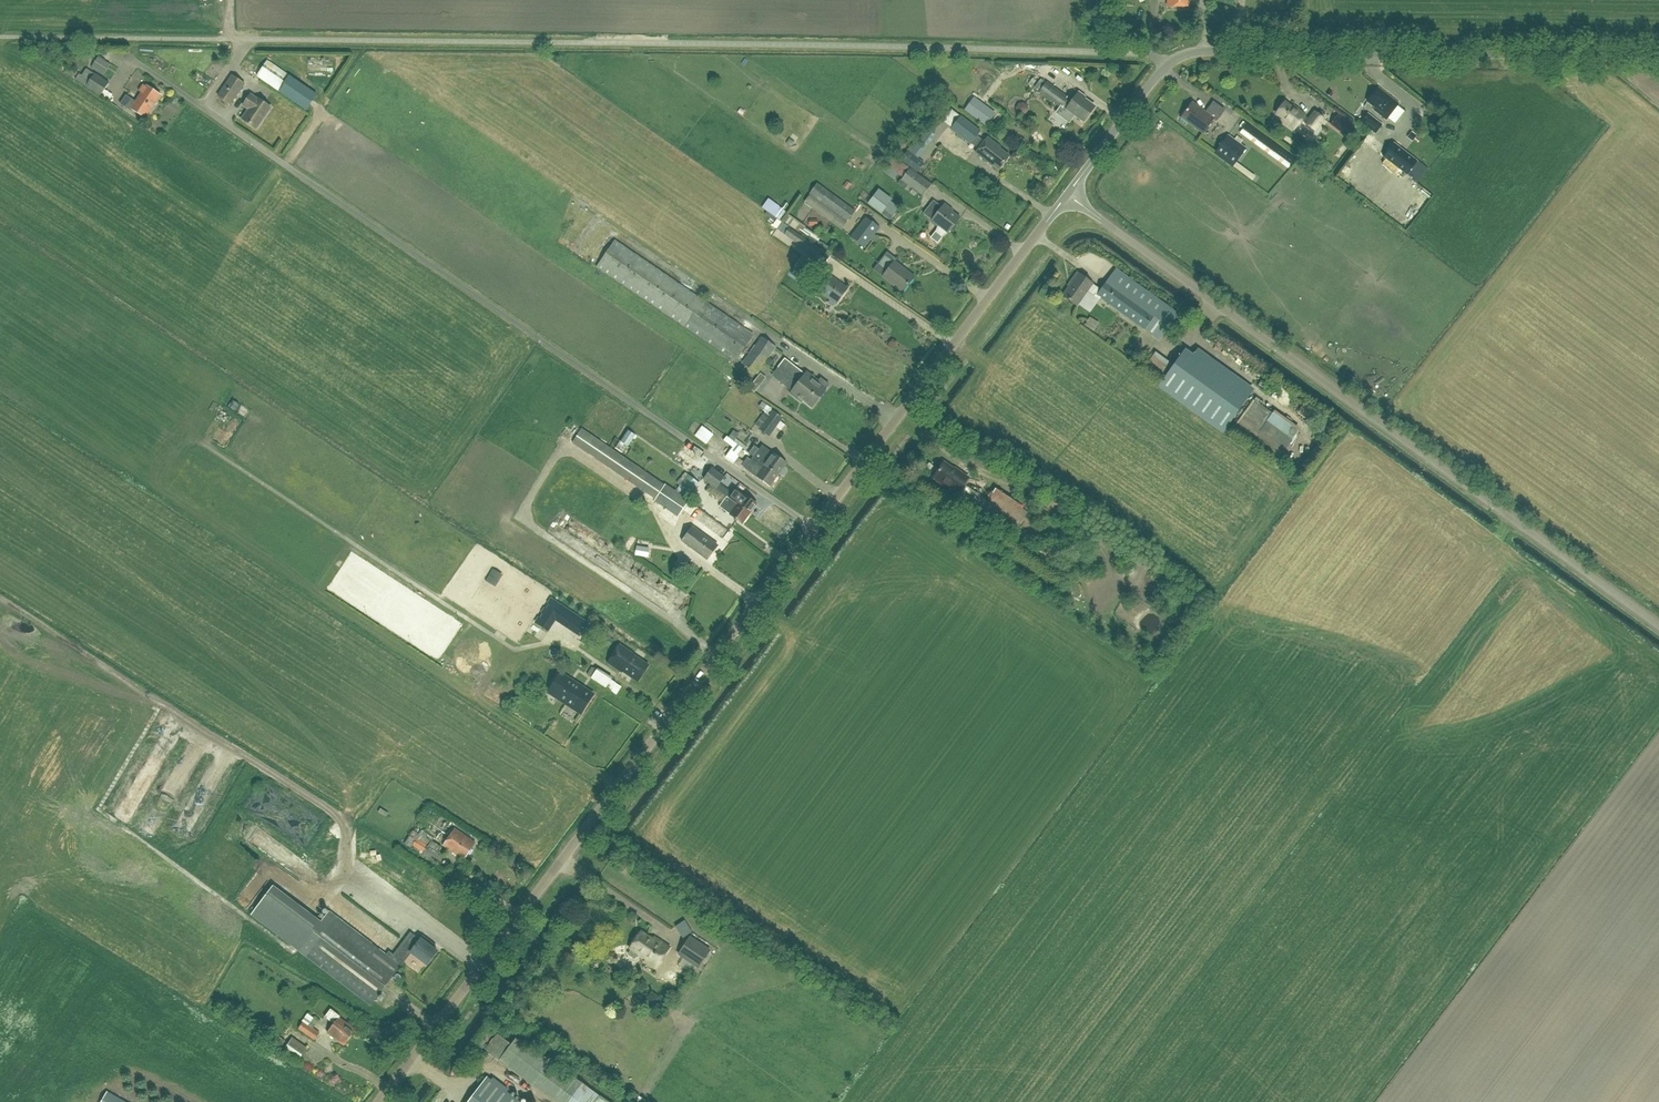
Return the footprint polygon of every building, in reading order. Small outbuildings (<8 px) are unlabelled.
[(323,56),(323,70),(339,70),(339,57),(323,56)] [(110,64),(98,57),(92,67),(104,75),(110,64)] [(289,76),(267,60),(258,74),(279,89),(289,76)] [(94,75),(86,69),(82,75),(79,74),(76,79),(86,87),(94,75)] [(989,69),(983,77),(994,87),(1001,80),(989,69)] [(109,84),(95,75),(87,87),(101,97),(109,84)] [(244,85),(231,76),(217,96),(230,106),(244,85)] [(1045,83),(1039,79),(1033,87),(1039,91),(1037,93),(1059,109),(1061,106),(1083,122),(1094,106),(1076,93),(1071,100),(1045,82),(1045,83)] [(145,88),(142,86),(139,91),(142,93),(136,103),(127,96),(120,105),(130,112),(131,110),(145,119),(161,96),(146,86),(145,88)] [(1399,105),(1378,89),(1367,103),(1375,110),(1374,111),(1387,121),(1399,105)] [(256,101),(250,97),(243,106),(250,110),(242,121),(255,130),(270,109),(257,100),(256,101)] [(1308,120),(1284,102),(1275,114),(1281,119),(1280,120),(1294,131),(1301,121),(1314,132),(1323,120),(1313,113),(1308,120)] [(1223,110),(1213,103),(1205,114),(1191,104),(1181,118),(1203,134),(1213,120),(1213,119),(1216,121),(1223,110)] [(1403,105),(1389,119),(1400,130),(1414,116),(1403,105)] [(958,117),(950,110),(940,123),(969,146),(971,144),(978,150),(976,153),(992,165),(994,165),(999,169),(1009,156),(999,148),(988,138),(984,144),(976,137),(980,132),(959,116),(958,117)] [(1383,125),(1368,114),(1361,123),(1376,135),(1383,125)] [(1337,115),(1330,124),(1348,138),(1355,129),(1337,115)] [(1327,138),(1331,132),(1324,127),(1320,133),(1327,138)] [(923,128),(898,161),(916,174),(923,165),(916,160),(934,136),(923,128)] [(1290,169),(1293,165),(1245,129),(1242,133),(1290,169)] [(1232,167),(1245,150),(1228,137),(1215,154),(1232,167)] [(1373,139),(1371,145),(1382,149),(1384,143),(1373,139)] [(1384,158),(1419,183),(1432,166),(1396,141),(1384,158)] [(1368,154),(1361,150),(1342,176),(1349,181),(1368,154)] [(916,174),(898,161),(898,162),(892,157),(885,166),(901,178),(899,181),(921,197),(930,185),(915,174),(916,174)] [(855,212),(817,183),(809,194),(810,195),(804,203),(841,230),(855,212)] [(874,198),(870,205),(885,212),(888,205),(874,198)] [(956,224),(961,218),(944,205),(938,213),(935,211),(939,206),(933,201),(924,213),(933,220),(932,221),(939,226),(936,233),(943,237),(948,233),(949,233),(951,230),(954,231),(957,227),(956,224)] [(771,212),(783,220),(788,212),(776,204),(771,212)] [(819,238),(787,216),(782,222),(799,234),(800,233),(815,244),(819,238)] [(880,228),(865,217),(850,237),(864,248),(880,228)] [(829,256),(781,222),(775,231),(824,265),(829,256)] [(753,336),(614,241),(597,267),(735,361),(738,358),(743,362),(742,364),(756,374),(763,365),(769,370),(775,362),(768,357),(776,347),(761,337),(747,356),(742,352),(753,336)] [(896,260),(887,252),(873,270),(883,278),(883,279),(902,293),(915,277),(895,262),(896,260)] [(1073,283),(1063,297),(1077,307),(1087,293),(1096,299),(1097,297),(1134,324),(1153,297),(1116,271),(1101,292),(1077,275),(1072,282),(1073,283)] [(847,288),(829,276),(817,293),(835,305),(847,288)] [(1161,340),(1170,329),(1155,316),(1146,327),(1161,340)] [(1088,324),(1098,329),(1101,323),(1092,317),(1088,324)] [(1163,380),(1160,384),(1221,428),(1248,392),(1187,348),(1163,380)] [(785,360),(778,368),(792,378),(819,399),(825,390),(829,385),(820,378),(818,382),(806,372),(804,375),(785,360)] [(792,378),(778,368),(772,376),(791,391),(789,394),(798,401),(800,399),(812,408),(819,399),(792,378)] [(754,387),(764,394),(773,379),(762,373),(754,387)] [(1288,400),(1291,393),(1283,390),(1280,398),(1288,400)] [(1322,417),(1303,404),(1297,413),(1315,426),(1322,417)] [(783,419),(773,412),(768,419),(763,415),(755,426),(769,437),(783,419)] [(1274,412),(1260,436),(1289,452),(1302,428),(1274,412)] [(207,430),(212,423),(207,419),(202,426),(207,430)] [(709,445),(717,434),(705,425),(697,436),(709,445)] [(664,486),(581,429),(572,443),(656,500),(655,501),(678,517),(689,501),(685,499),(699,483),(688,475),(674,491),(665,484),(664,486)] [(742,449),(726,436),(723,440),(732,448),(730,450),(737,456),(742,449)] [(670,450),(675,456),(681,451),(677,445),(670,450)] [(753,457),(778,476),(787,463),(762,445),(759,449),(754,446),(748,454),(753,457)] [(682,461),(689,452),(683,448),(676,457),(682,461)] [(738,458),(728,451),(722,458),(732,466),(738,458)] [(684,461),(697,473),(705,465),(692,452),(684,461)] [(778,476),(753,457),(745,469),(770,487),(778,476)] [(970,480),(944,462),(933,477),(959,496),(957,498),(979,514),(977,517),(1010,540),(1022,523),(989,499),(987,502),(966,486),(970,480)] [(709,487),(749,516),(757,505),(736,489),(728,499),(726,497),(725,497),(714,489),(723,478),(711,469),(702,480),(709,486),(709,487)] [(725,481),(730,484),(734,477),(729,474),(725,481)] [(743,524),(749,516),(709,487),(705,492),(721,504),(719,507),(743,524)] [(717,546),(692,527),(681,541),(707,560),(717,546)] [(1070,528),(1066,538),(1073,542),(1078,531),(1070,528)] [(637,555),(650,557),(651,549),(638,547),(637,555)] [(498,587),(507,571),(495,565),(487,580),(498,587)] [(545,623),(542,627),(550,633),(559,620),(584,637),(591,627),(558,604),(556,608),(557,609),(555,610),(554,610),(552,614),(553,614),(550,618),(549,618),(546,621),(547,622),(546,624),(545,623)] [(634,654),(620,644),(607,663),(621,673),(623,671),(637,681),(648,666),(633,655),(634,654)] [(586,666),(590,660),(576,652),(572,657),(586,666)] [(614,691),(620,682),(598,669),(593,679),(614,691)] [(593,695),(560,673),(548,692),(581,713),(593,695)] [(468,695),(474,690),(468,684),(462,689),(468,695)] [(605,715),(595,720),(599,727),(609,722),(605,715)] [(603,749),(608,754),(617,745),(612,740),(603,749)] [(190,839),(209,793),(199,789),(180,835),(190,839)] [(475,844),(453,829),(442,846),(463,861),(475,844)] [(432,839),(420,832),(418,835),(412,832),(404,845),(433,862),(441,848),(430,842),(432,839)] [(316,846),(313,852),(325,859),(328,853),(316,846)] [(251,916),(298,951),(370,1006),(410,953),(427,966),(437,952),(433,949),(435,946),(422,937),(419,940),(410,934),(423,917),(381,886),(364,908),(343,892),(330,909),(373,942),(371,945),(328,912),(321,921),(275,886),(251,916)] [(653,941),(641,933),(630,950),(647,961),(645,963),(656,970),(670,949),(654,938),(653,941)] [(690,939),(679,956),(699,969),(710,952),(690,939)] [(661,979),(672,983),(677,970),(667,965),(661,979)] [(340,1017),(330,1009),(324,1017),(333,1024),(326,1033),(343,1046),(355,1031),(339,1018),(340,1017)] [(311,1016),(307,1013),(301,1022),(302,1022),(297,1030),(314,1041),(319,1034),(305,1024),(311,1016)] [(497,1033),(485,1049),(556,1101),(596,1101),(600,1096),(518,1035),(512,1044),(497,1033)] [(306,1048),(292,1038),(282,1052),(297,1062),(306,1048)] [(487,1078),(469,1101),(518,1101),(487,1078)] [(632,1101),(634,1101),(648,1101),(649,1100),(637,1093),(632,1101)]
